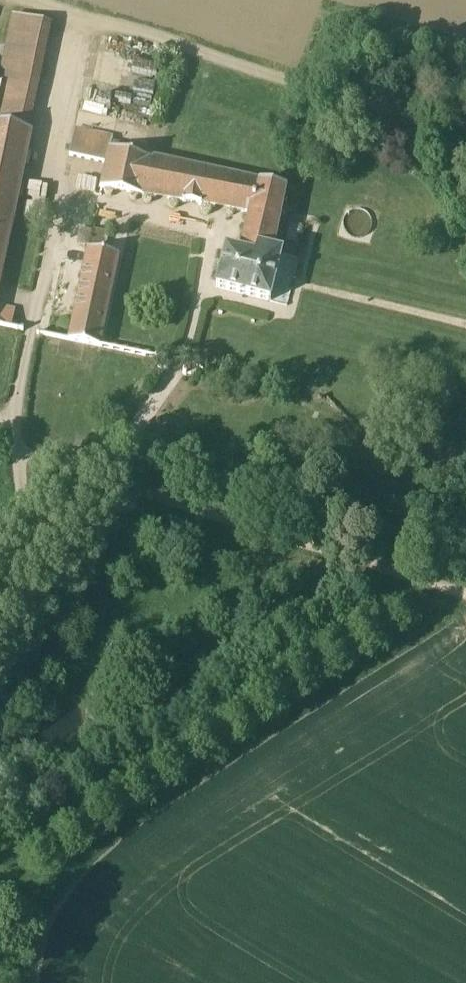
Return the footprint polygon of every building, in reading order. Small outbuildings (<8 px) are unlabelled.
[(30,131),(25,130),(0,125),(0,276),(30,131)] [(270,302),(283,251),(272,248),(286,188),(109,147),(111,135),(74,127),(68,154),(103,161),(98,187),(246,214),(237,250),(226,247),(221,269),(216,288),(270,302)] [(90,247),(93,231),(80,228),(77,245),(90,247)] [(99,347),(103,327),(119,254),(88,248),(69,341),(99,347)]
